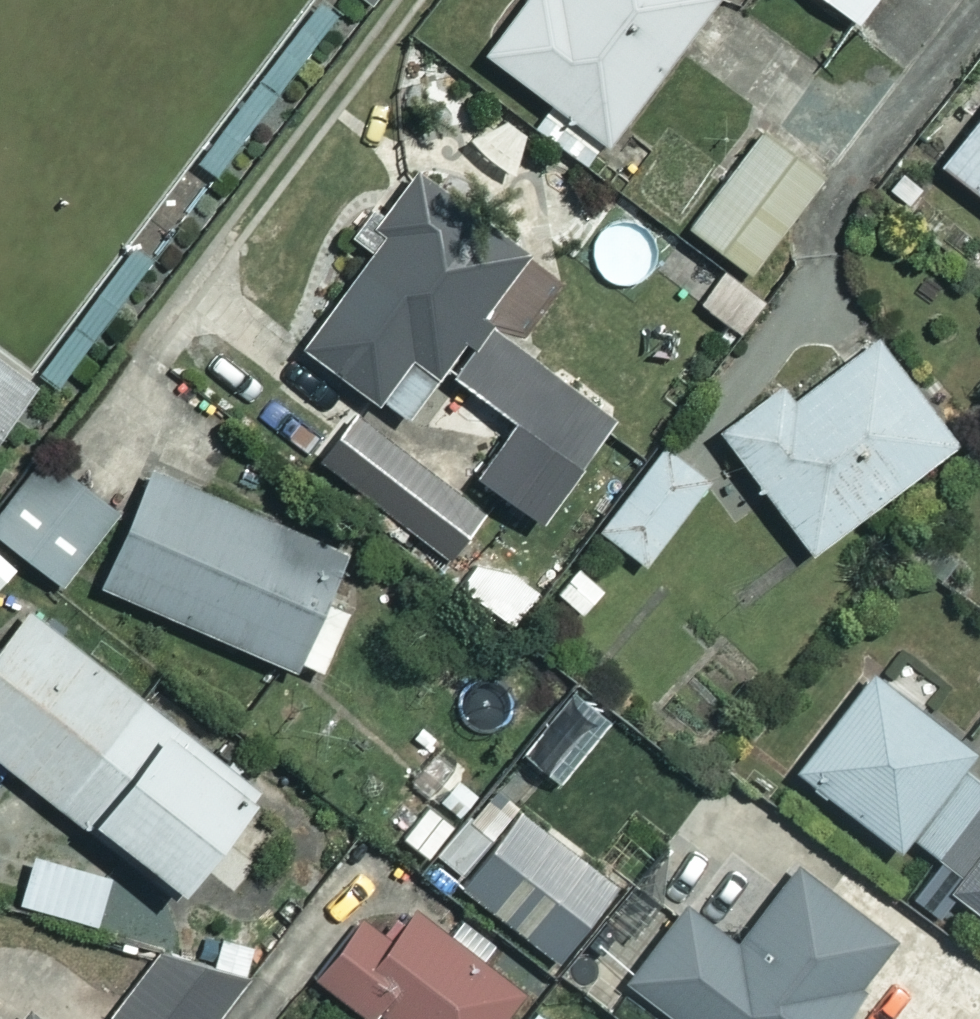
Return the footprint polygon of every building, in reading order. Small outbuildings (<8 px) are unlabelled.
[(477,51),(593,144),(707,0),(517,0),(477,51)] [(936,170),(979,202),(979,109),(936,170)] [(516,255),(398,173),(348,244),(364,255),(269,392),(338,440),(368,396),(402,419),(438,368),(453,379),(431,411),(491,452),(474,477),(536,520),(612,410),(475,315),(516,255)] [(759,303),(721,271),(694,302),(732,335),(759,303)] [(949,439),(868,336),(783,403),(772,389),(712,436),(805,553),(949,439)] [(34,378),(0,353),(0,423),(34,378)] [(701,482),(656,448),(594,531),(639,565),(701,482)] [(43,459),(0,519),(0,534),(64,580),(114,510),(43,459)] [(301,666),(348,553),(146,468),(98,581),(301,666)] [(0,550),(0,591),(20,566),(0,550)] [(577,622),(610,588),(579,558),(546,592),(577,622)] [(26,605),(0,638),(0,755),(81,819),(90,807),(177,875),(251,781),(26,605)] [(886,846),(904,825),(929,846),(979,786),(979,771),(870,677),(793,767),(886,846)] [(931,856),(951,873),(940,886),(979,919),(979,797),(931,856)] [(617,886),(514,807),(498,829),(474,810),(434,862),(561,959),(617,886)] [(108,874),(33,850),(18,898),(93,921),(108,874)] [(623,968),(684,1018),(836,1018),(831,1015),(890,944),(797,867),(736,940),(683,896),(623,968)] [(443,926),(415,903),(386,938),(361,917),(316,972),(373,1018),(382,1007),(397,1018),(530,1018),(541,1006),(483,958),(497,941),(457,909),(443,926)] [(170,937),(112,1013),(120,1018),(205,1018),(232,984),(170,937)] [(39,997),(22,1018),(68,1018),(39,997)]
